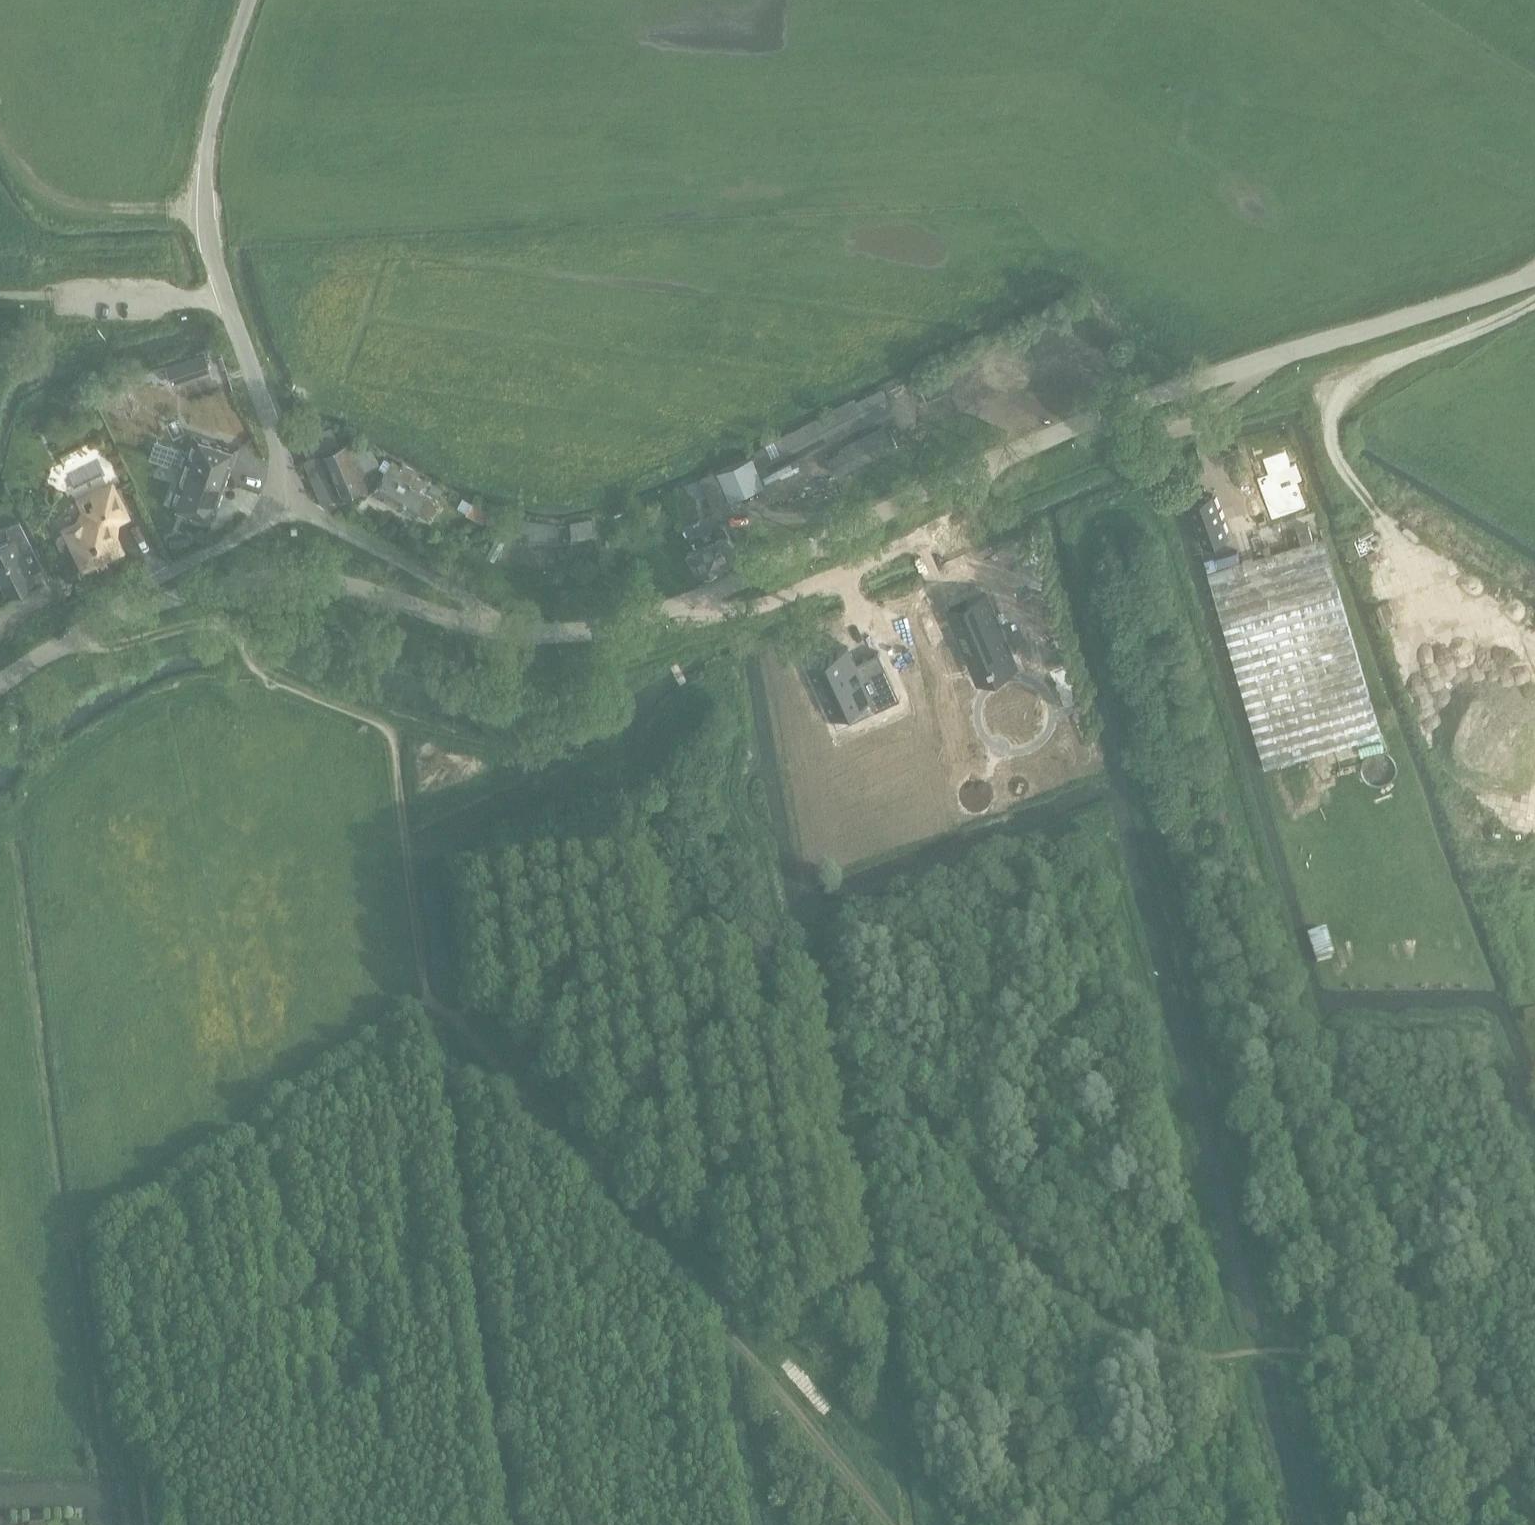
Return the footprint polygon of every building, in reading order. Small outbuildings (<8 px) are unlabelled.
[(856,399),(765,446),(777,468),(823,445),(868,421),(856,399)] [(112,424),(118,435),(131,429),(125,417),(112,424)] [(846,448),(828,458),(836,474),(858,463),(894,445),(886,427),(845,447),(846,448)] [(416,476),(418,471),(403,462),(400,466),(384,457),(380,466),(371,447),(358,452),(352,437),(338,443),(331,428),(300,441),(307,458),(303,460),(322,505),(369,483),(365,472),(380,466),(386,469),(373,491),(397,506),(416,476)] [(155,440),(149,458),(184,469),(183,471),(221,483),(228,462),(231,463),(235,451),(192,436),(187,450),(155,440)] [(1272,520),(1306,508),(1297,483),(1302,481),(1296,464),(1291,466),(1286,451),(1263,459),(1268,474),(1257,479),(1272,520)] [(754,457),(702,478),(703,479),(713,504),(765,482),(754,457)] [(175,486),(170,504),(213,518),(217,506),(214,505),(221,483),(183,471),(178,487),(175,486)] [(412,514),(414,511),(430,521),(440,503),(419,490),(424,481),(416,476),(397,506),(412,514)] [(55,540),(60,549),(65,550),(75,546),(83,564),(118,547),(106,524),(124,516),(110,487),(81,501),(89,518),(67,529),(67,530),(57,535),(55,540)] [(1213,495),(1187,504),(1202,547),(1228,538),(1213,495)] [(490,509),(473,501),(466,514),(484,522),(490,509)] [(571,522),(574,537),(595,533),(593,518),(571,522)] [(523,520),(520,537),(556,543),(559,525),(523,520)] [(6,594),(33,581),(21,556),(33,550),(19,521),(5,528),(11,540),(0,546),(0,582),(6,594)] [(730,558),(738,555),(724,523),(690,538),(695,549),(687,553),(696,573),(704,569),(706,575),(733,564),(730,558)] [(1325,537),(1208,572),(1266,767),(1382,734),(1325,537)] [(986,593),(949,609),(975,670),(1012,654),(986,593)] [(880,652),(863,659),(856,663),(849,646),(809,665),(809,666),(831,714),(832,716),(834,715),(862,702),(871,698),(876,710),(901,698),(880,652)]
